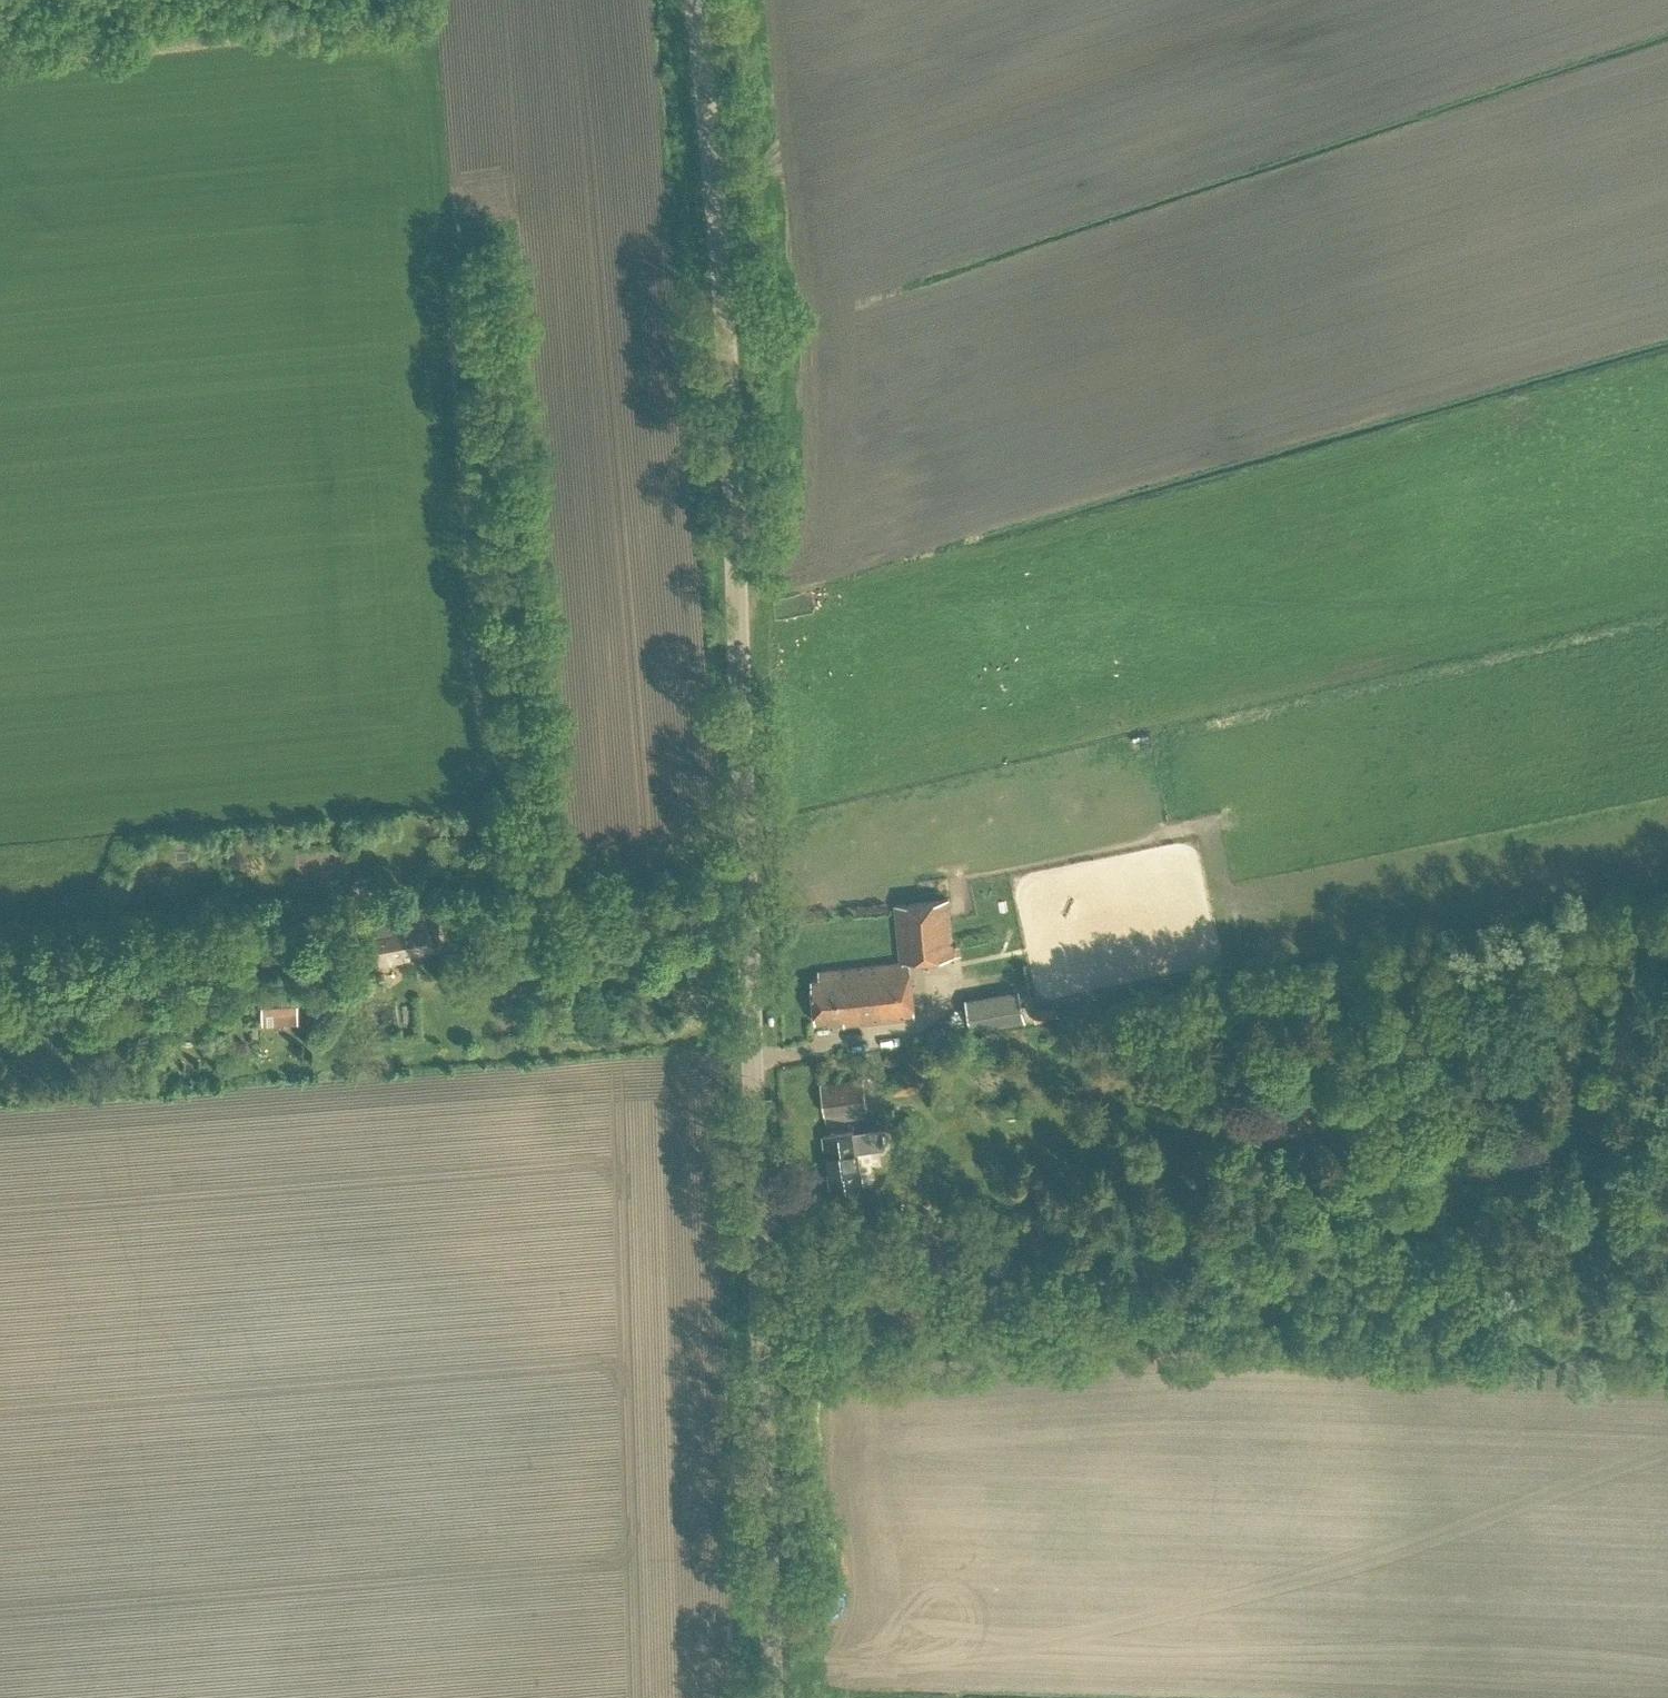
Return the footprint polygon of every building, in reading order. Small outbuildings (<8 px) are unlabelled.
[(896,902),(901,958),(817,965),(818,975),(808,975),(812,1017),(843,1014),(843,1023),(915,1017),(910,958),(954,954),(949,897),(896,902)] [(406,950),(430,945),(425,921),(369,934),(374,963),(408,957),(406,950)] [(341,954),(341,973),(366,972),(365,953),(341,954)] [(260,985),(261,1024),(296,1023),(295,984),(260,985)] [(1025,1021),(1021,995),(967,1004),(972,1030),(1025,1021)] [(821,1082),(825,1112),(867,1106),(863,1076),(821,1082)] [(823,1133),(830,1187),(871,1182),(864,1128),(823,1133)]
